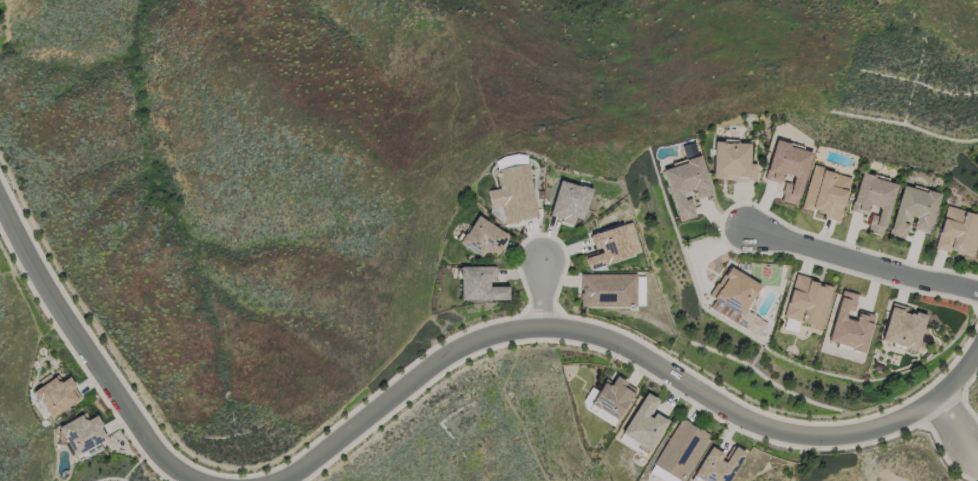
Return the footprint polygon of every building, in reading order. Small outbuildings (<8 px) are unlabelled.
[(796,204),(810,150),(773,141),(763,179),(780,183),(783,173),(792,175),(790,183),(784,181),(779,200),(796,204)] [(711,179),(755,180),(755,163),(748,163),(748,143),(712,142),(711,179)] [(678,221),(695,216),(690,197),(684,198),(682,191),(691,189),(694,199),(710,194),(699,156),(662,166),(678,221)] [(502,205),(504,221),(535,217),(528,163),(495,168),(497,188),(487,189),(490,207),(502,205)] [(801,210),(839,219),(849,175),(811,166),(801,210)] [(849,210),(865,214),(868,204),(878,206),(876,214),(870,212),(865,231),(881,235),(895,182),(859,173),(849,210)] [(548,217),(572,223),(573,217),(582,219),(589,188),(557,180),(548,217)] [(938,193),(900,184),(887,237),(903,241),(907,223),(902,222),(904,214),(913,217),(910,228),(928,233),(938,193)] [(972,257),(977,232),(977,214),(945,205),(934,247),(972,257)] [(481,257),(485,251),(494,256),(507,235),(475,215),(458,243),(481,257)] [(587,269),(639,253),(630,221),(590,233),(596,253),(583,257),(587,269)] [(459,299),(506,299),(506,284),(493,284),(493,266),(459,266),(459,299)] [(738,313),(734,322),(759,335),(766,321),(744,310),(758,283),(726,266),(709,298),(738,313)] [(635,273),(579,274),(580,306),(635,305),(635,273)] [(782,317),(821,328),(832,285),(794,275),(782,317)] [(827,342),(863,351),(873,314),(857,310),(854,320),(848,319),(855,293),(840,289),(827,342)] [(880,340),(915,350),(925,315),(906,310),(906,307),(890,302),(880,340)] [(50,418),(81,397),(67,376),(60,381),(56,374),(32,390),(50,418)] [(618,419),(634,386),(613,376),(611,381),(603,377),(589,405),(618,419)] [(648,450),(665,420),(651,412),(658,400),(644,392),(620,434),(648,450)] [(57,426),(72,456),(106,439),(94,415),(87,418),(84,412),(57,426)] [(706,432),(677,417),(653,466),(683,480),(706,432)] [(692,476),(701,480),(729,480),(745,453),(731,445),(726,455),(709,446),(692,476)]
